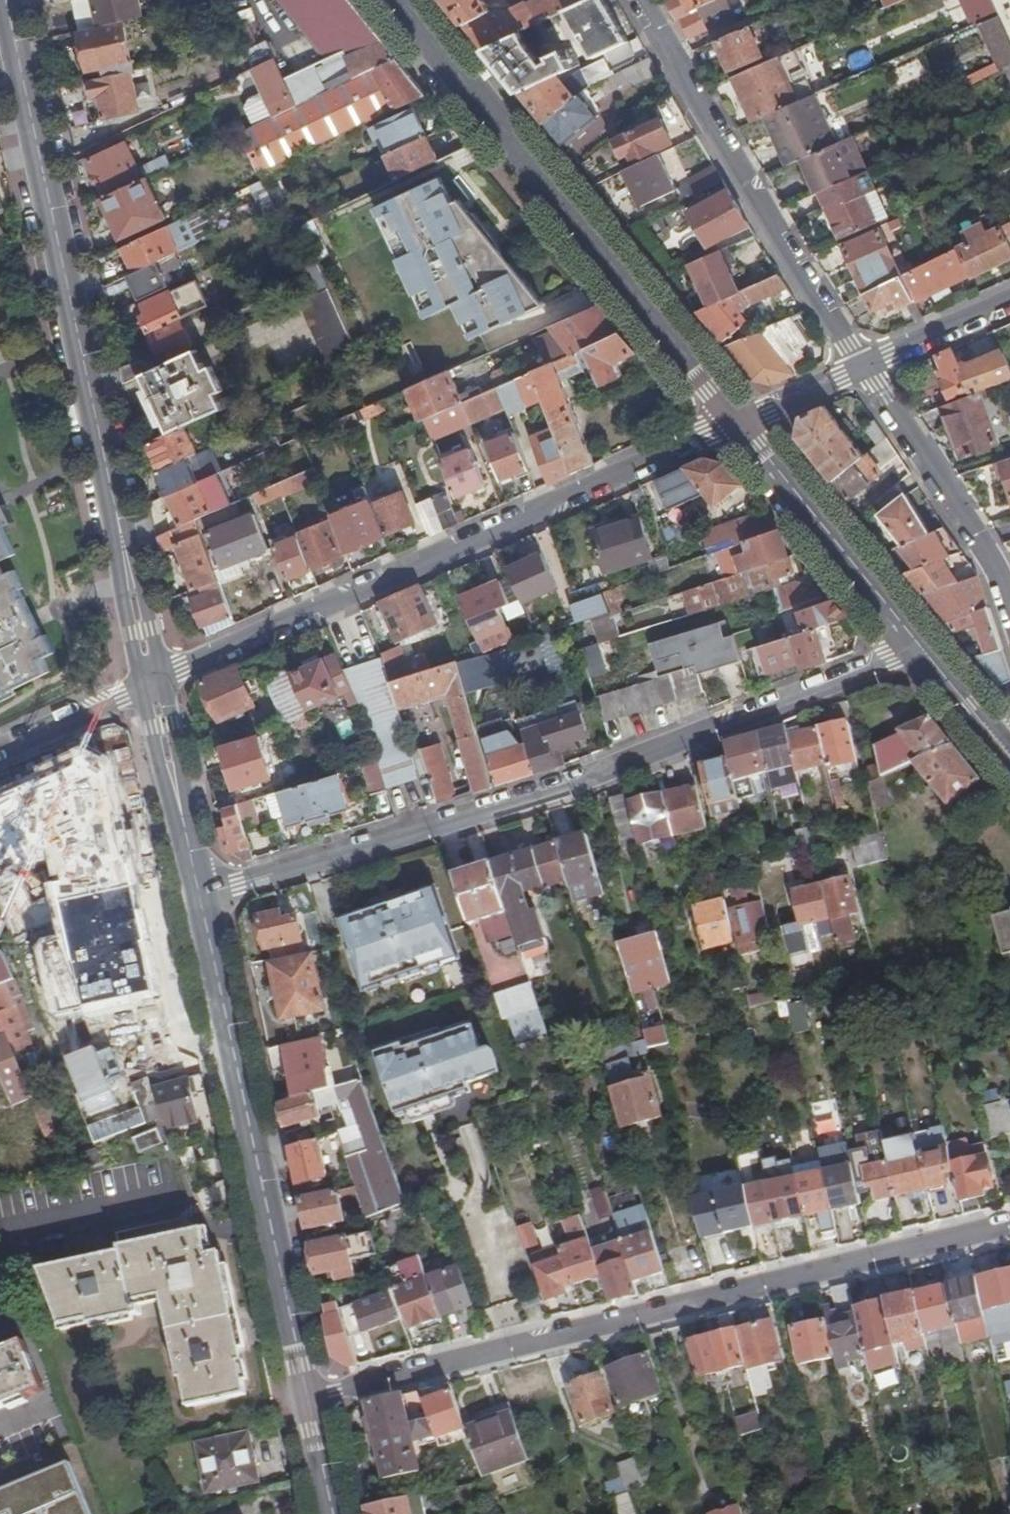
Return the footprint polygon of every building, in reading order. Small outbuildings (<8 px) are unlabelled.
[(144,15),(140,0),(74,0),(73,0),(80,29),(124,19),(144,15)] [(485,48),(535,24),(566,9),(585,0),(528,0),(524,6),(504,12),(500,4),(497,2),(494,3),(492,4),(491,7),(485,0),(446,0),(485,48)] [(629,41),(605,0),(585,0),(566,9),(593,57),(604,53),(629,41)] [(687,38),(708,29),(698,6),(712,0),(667,0),(687,38)] [(708,29),(736,17),(728,0),(712,0),(698,6),(708,29)] [(976,24),(982,21),(999,14),(993,0),(965,0),(976,24)] [(1009,38),(1009,0),(993,0),(999,14),(1008,33),(1009,38)] [(1003,68),(1007,66),(1009,65),(1009,38),(1008,33),(999,14),(982,21),(1003,68)] [(135,69),(124,19),(80,29),(79,29),(89,69),(103,66),(104,76),(131,70),(135,69)] [(248,22),(236,28),(243,45),(253,69),(275,59),(276,57),(269,41),(258,46),(248,22)] [(485,48),(520,91),(553,75),(555,76),(580,64),(572,46),(563,50),(551,58),(554,62),(546,67),(529,45),(542,38),(535,24),(485,48)] [(750,25),(717,39),(726,60),(730,58),(734,66),(762,54),(750,25)] [(397,57),(383,39),(347,58),(344,50),(325,60),(327,63),(317,68),(315,65),(285,80),(297,104),(397,57)] [(635,54),(629,41),(604,53),(609,64),(635,54)] [(797,102),(813,95),(806,79),(794,84),(790,74),(802,69),(793,49),(733,76),(753,120),(796,101),(797,102)] [(243,73),(250,69),(243,53),(236,57),(243,73)] [(545,122),(562,143),(597,114),(583,97),(596,88),(597,89),(609,83),(611,85),(627,77),(632,84),(660,71),(650,55),(610,74),(587,85),(572,97),(573,99),(545,122)] [(427,94),(397,57),(297,104),(275,115),(254,125),(241,131),(259,172),(427,94)] [(520,91),(545,122),(573,99),(572,97),(587,85),(610,74),(602,58),(580,69),(581,72),(563,87),(555,76),(553,75),(520,91)] [(297,104),(285,80),(275,59),(253,69),(263,90),(275,115),(297,104)] [(140,109),(131,70),(104,76),(92,78),(90,83),(93,94),(95,95),(99,95),(104,118),(140,109)] [(254,125),(275,115),(263,90),(250,96),(245,106),(254,125)] [(786,164),(802,157),(835,143),(813,95),(797,102),(765,116),(786,164)] [(391,152),(427,136),(413,107),(379,123),(391,152)] [(648,111),(615,135),(616,139),(614,140),(622,156),(630,152),(633,160),(672,141),(661,118),(653,121),(648,111)] [(73,125),(76,146),(108,141),(104,120),(73,125)] [(437,159),(427,136),(391,152),(387,155),(397,178),(437,159)] [(836,142),(842,156),(851,153),(846,138),(836,142)] [(106,195),(142,178),(125,142),(89,159),(106,195)] [(802,157),(817,192),(820,191),(852,177),(842,156),(836,142),(835,143),(802,157)] [(512,199),(468,145),(437,159),(397,178),(309,219),(332,266),(320,272),(327,288),(354,348),(369,342),(364,331),(486,273),(477,255),(479,254),(467,229),(512,199)] [(630,152),(622,156),(625,164),(633,160),(630,152)] [(658,153),(624,169),(640,205),(674,189),(658,153)] [(690,179),(696,193),(707,188),(723,179),(716,167),(690,179)] [(879,180),(873,167),(852,177),(820,191),(841,238),(876,222),(861,188),(879,180)] [(166,216),(147,176),(142,178),(106,195),(102,197),(121,238),(166,216)] [(709,245),(750,223),(723,179),(707,188),(712,198),(689,211),(709,245)] [(861,188),(876,222),(894,214),(879,180),(861,188)] [(284,206),(278,182),(254,188),(260,212),(284,206)] [(995,228),(1009,221),(1004,211),(990,217),(995,228)] [(196,243),(184,216),(119,248),(121,254),(126,252),(135,272),(173,254),(196,243)] [(973,275),(1009,257),(1009,244),(1006,235),(1009,233),(1009,220),(1009,221),(995,228),(987,232),(983,222),(965,231),(969,241),(959,245),(971,271),(973,275)] [(558,256),(529,221),(517,231),(520,236),(515,240),(530,258),(518,264),(537,306),(566,294),(551,260),(558,256)] [(10,243),(0,222),(0,248),(10,243)] [(670,226),(670,245),(697,245),(697,226),(670,226)] [(882,228),(844,245),(859,277),(895,260),(882,228)] [(914,298),(915,299),(971,271),(959,245),(938,256),(903,273),(914,298)] [(690,263),(708,305),(739,290),(728,264),(736,260),(729,246),(690,263)] [(173,254),(135,272),(127,276),(138,300),(168,286),(162,273),(178,265),(173,254)] [(327,288),(320,272),(313,256),(303,261),(317,294),(327,288)] [(696,310),(721,341),(748,321),(741,312),(750,304),(773,294),(775,298),(781,295),(783,299),(793,294),(779,273),(739,290),(708,305),(696,310)] [(903,273),(865,292),(873,309),(895,299),(898,305),(914,298),(903,273)] [(182,284),(170,290),(175,302),(189,296),(182,284)] [(329,359),(354,348),(327,288),(317,294),(302,300),(329,359)] [(493,288),(478,294),(486,314),(502,307),(493,288)] [(148,330),(149,332),(180,318),(182,317),(175,302),(170,290),(142,304),(145,313),(142,316),(142,318),(139,321),(143,330),(148,330)] [(471,292),(441,305),(453,332),(436,341),(441,352),(488,331),(471,292)] [(619,332),(597,304),(551,325),(554,329),(533,339),(544,352),(548,362),(573,352),(573,353),(576,351),(619,332)] [(389,333),(386,334),(400,361),(401,361),(413,386),(449,370),(441,352),(436,341),(453,332),(441,305),(423,313),(424,316),(389,333)] [(386,327),(389,333),(424,316),(423,313),(417,316),(415,313),(386,327)] [(761,320),(764,327),(776,322),(773,315),(761,320)] [(772,384),(796,373),(788,363),(802,352),(799,348),(806,341),(789,316),(776,322),(764,327),(724,346),(752,379),(772,384)] [(192,344),(180,319),(180,318),(149,332),(150,336),(147,339),(152,349),(156,349),(158,352),(167,347),(170,353),(192,344)] [(635,351),(619,332),(576,351),(580,361),(583,367),(591,363),(599,383),(616,376),(610,362),(635,351)] [(955,347),(937,355),(944,369),(938,372),(949,397),(968,388),(970,395),(979,392),(1009,380),(1009,368),(1002,350),(969,364),(967,359),(961,362),(955,347)] [(185,425),(224,407),(217,392),(206,368),(197,348),(150,370),(142,374),(168,433),(185,425)] [(573,352),(548,362),(532,370),(541,395),(555,428),(572,472),(593,462),(561,380),(558,371),(580,361),(576,351),(573,353),(573,352)] [(142,374),(150,370),(146,362),(140,360),(120,368),(123,383),(142,374)] [(583,367),(580,361),(558,371),(561,380),(584,371),(583,367)] [(206,368),(217,392),(224,389),(212,365),(206,368)] [(492,372),(497,386),(510,380),(504,367),(492,372)] [(449,370),(413,386),(408,389),(420,419),(424,417),(443,409),(445,408),(461,401),(449,370)] [(541,395),(532,370),(510,380),(497,386),(504,407),(508,415),(528,407),(526,401),(541,395)] [(497,386),(461,401),(468,420),(469,422),(504,407),(497,386)] [(979,392),(970,395),(942,405),(951,427),(957,425),(968,454),(998,443),(979,392)] [(387,408),(383,399),(375,403),(379,412),(387,408)] [(468,420),(461,401),(445,408),(453,426),(468,420)] [(379,412),(375,403),(365,408),(361,409),(364,418),(379,412)] [(864,455),(824,405),(801,415),(797,436),(832,479),(864,455)] [(450,426),(443,409),(424,417),(432,433),(450,426)] [(197,452),(185,425),(168,433),(148,441),(160,468),(197,452)] [(961,456),(968,454),(957,425),(951,427),(961,456)] [(572,472),(555,428),(542,433),(544,441),(534,444),(549,482),(572,472)] [(528,467),(514,432),(487,443),(500,479),(528,467)] [(876,445),(866,454),(875,464),(893,450),(885,437),(876,445)] [(211,455),(208,448),(197,452),(160,468),(156,471),(166,495),(199,480),(192,464),(211,455)] [(471,448),(442,460),(456,495),(485,483),(471,448)] [(864,455),(832,479),(848,499),(881,471),(879,469),(897,456),(893,450),(875,464),(866,454),(864,455)] [(705,457),(655,480),(662,498),(696,483),(701,490),(697,493),(699,497),(704,494),(714,506),(742,485),(725,464),(705,457)] [(1001,460),(1009,490),(1009,457),(1001,460)] [(281,496),(319,479),(314,466),(276,483),(280,493),(281,496)] [(222,470),(199,480),(203,489),(226,479),(222,470)] [(203,489),(199,480),(166,495),(173,511),(166,514),(172,529),(180,526),(179,524),(196,517),(196,519),(213,511),(203,489)] [(897,482),(874,503),(881,513),(880,514),(904,543),(930,532),(897,482)] [(258,503),(280,493),(276,483),(254,493),(258,503)] [(379,558),(391,553),(383,534),(372,504),(365,486),(355,490),(359,502),(331,515),(344,550),(372,539),(379,558)] [(372,504),(383,534),(414,522),(403,491),(401,492),(399,486),(390,489),(392,496),(372,504)] [(428,536),(457,523),(453,513),(444,491),(416,503),(428,536)] [(6,691),(51,669),(45,655),(56,650),(47,632),(45,633),(40,624),(24,632),(18,617),(30,612),(24,597),(27,595),(22,586),(25,585),(17,568),(7,573),(0,559),(19,550),(6,524),(17,518),(9,502),(6,503),(0,506),(0,680),(6,691)] [(457,523),(466,519),(462,509),(453,513),(457,523)] [(777,529),(764,512),(700,534),(707,555),(745,541),(777,529)] [(638,515),(620,521),(622,528),(593,537),(604,572),(652,557),(638,515)] [(175,544),(192,589),(211,583),(219,580),(196,519),(196,517),(179,524),(180,526),(172,529),(156,536),(159,551),(175,544)] [(233,522),(208,532),(221,566),(267,547),(256,519),(235,527),(233,522)] [(622,528),(620,521),(591,530),(593,537),(622,528)] [(297,536),(310,569),(321,565),(323,569),(332,566),(331,561),(341,557),(329,523),(321,527),(319,522),(310,525),(312,531),(302,535),(300,528),(295,531),(297,536)] [(930,532),(904,543),(922,566),(957,554),(962,552),(944,526),(930,532)] [(779,532),(777,529),(745,541),(748,550),(723,560),(729,576),(741,572),(749,570),(787,557),(779,532)] [(286,578),(310,569),(297,536),(274,545),(286,578)] [(542,553),(531,557),(533,561),(544,557),(542,553)] [(669,568),(664,554),(656,558),(660,572),(669,568)] [(922,566),(906,571),(924,593),(958,583),(944,562),(958,557),(957,554),(922,566)] [(531,557),(507,567),(522,601),(557,586),(544,557),(533,561),(531,557)] [(793,573),(787,557),(749,570),(756,590),(780,582),(780,578),(793,573)] [(978,577),(970,565),(957,573),(962,581),(978,577)] [(741,572),(729,576),(683,591),(691,613),(749,596),(741,572)] [(958,583),(924,593),(947,620),(988,607),(978,577),(962,581),(958,583)] [(202,625),(232,615),(219,580),(211,583),(213,589),(192,597),(202,625)] [(500,580),(461,597),(484,650),(511,639),(496,602),(498,601),(500,605),(509,602),(500,580)] [(779,611),(822,596),(813,584),(810,584),(796,581),(773,588),(779,611)] [(437,624),(419,585),(380,602),(383,609),(392,630),(397,642),(400,641),(401,643),(403,642),(402,640),(437,624)] [(604,591),(574,602),(579,621),(593,617),(611,611),(604,591)] [(24,632),(40,624),(27,595),(24,597),(30,612),(18,617),(24,632)] [(815,627),(848,617),(833,598),(798,610),(804,630),(815,627)] [(988,607),(947,620),(955,631),(977,624),(988,652),(1003,648),(988,607)] [(387,632),(392,630),(383,609),(377,611),(387,632)] [(611,611),(593,617),(601,640),(620,635),(612,614),(611,611)] [(531,625),(526,615),(521,618),(525,627),(531,625)] [(566,632),(564,626),(554,629),(556,635),(566,632)] [(790,635),(802,670),(827,660),(815,627),(804,630),(790,635)] [(793,662),(785,636),(757,645),(765,672),(793,662)] [(602,642),(583,646),(589,675),(608,672),(602,642)] [(398,648),(381,656),(381,658),(389,682),(427,669),(422,657),(405,663),(398,648)] [(988,652),(975,655),(987,669),(1008,663),(1003,648),(988,652)] [(490,650),(484,652),(456,661),(462,681),(495,671),(495,669),(490,650)] [(389,682),(381,658),(349,669),(355,684),(386,759),(412,751),(409,740),(398,708),(389,682)] [(307,664),(290,671),(307,709),(339,694),(324,659),(308,666),(307,664)] [(462,681),(456,661),(427,669),(389,682),(398,708),(446,694),(463,746),(476,786),(470,790),(470,792),(492,786),(477,736),(477,732),(462,681)] [(609,691),(596,695),(605,719),(677,697),(678,698),(705,689),(698,664),(637,682),(609,691)] [(254,705),(237,666),(203,680),(219,720),(254,705)] [(604,675),(609,691),(637,682),(632,667),(604,675)] [(290,671),(289,669),(266,679),(279,707),(283,717),(287,724),(310,715),(307,709),(290,671)] [(590,735),(576,692),(534,705),(537,717),(520,722),(527,742),(536,772),(557,765),(552,748),(590,735)] [(283,717),(279,707),(271,711),(270,715),(272,719),(274,720),(283,717)] [(951,746),(929,718),(899,732),(903,737),(873,749),(879,778),(912,763),(951,746)] [(847,722),(818,729),(827,764),(828,769),(856,763),(847,722)] [(135,726),(100,734),(111,785),(146,777),(135,726)] [(787,736),(785,727),(757,734),(766,773),(770,789),(798,782),(795,771),(787,736)] [(827,764),(818,729),(787,736),(795,771),(827,764)] [(494,735),(496,741),(501,739),(504,749),(522,744),(511,730),(494,735)] [(409,740),(412,751),(422,749),(429,771),(439,802),(457,797),(435,733),(409,740)] [(757,734),(753,735),(762,774),(766,773),(757,734)] [(592,743),(590,735),(552,748),(557,765),(565,762),(562,753),(592,743)] [(753,735),(739,739),(725,742),(725,744),(729,759),(733,781),(762,774),(753,735)] [(272,777),(261,736),(223,746),(235,787),(272,777)] [(489,755),(498,784),(536,772),(527,742),(522,744),(504,749),(501,739),(496,741),(487,744),(490,755),(489,755)] [(980,781),(951,746),(912,763),(948,807),(980,781)] [(384,760),(379,748),(373,750),(378,761),(384,760)] [(384,760),(378,761),(385,785),(429,771),(422,749),(412,751),(386,759),(384,760)] [(733,781),(729,759),(702,766),(713,815),(740,809),(733,781)] [(385,785),(378,762),(362,766),(372,795),(386,791),(385,785)] [(349,810),(337,773),(336,773),(280,791),(291,828),(349,810)] [(877,779),(867,784),(871,800),(881,797),(877,779)] [(839,782),(831,784),(837,808),(845,807),(839,782)] [(707,828),(696,786),(628,803),(639,845),(707,828)] [(628,803),(626,795),(610,799),(623,849),(639,845),(628,803)] [(254,798),(238,803),(246,831),(263,827),(254,798)] [(227,827),(236,854),(246,860),(253,857),(248,842),(246,831),(238,803),(227,807),(231,826),(227,827)] [(812,842),(809,828),(796,832),(799,844),(812,842)] [(881,832),(879,833),(851,839),(857,867),(887,860),(881,832)] [(600,878),(587,835),(556,844),(567,879),(574,902),(599,894),(594,879),(600,878)] [(813,843),(814,849),(815,855),(823,853),(820,841),(813,843)] [(783,849),(784,853),(784,856),(814,849),(813,843),(812,842),(799,844),(784,848),(783,849)] [(567,879),(556,844),(533,851),(544,886),(567,879)] [(544,886),(533,851),(491,864),(515,936),(518,945),(519,949),(547,940),(537,911),(531,913),(525,893),(544,886)] [(515,936),(491,864),(453,875),(469,925),(482,921),(488,939),(493,944),(515,936)] [(604,893),(600,878),(594,879),(599,894),(604,893)] [(830,919),(833,929),(836,943),(855,939),(849,914),(858,912),(849,878),(823,885),(830,919)] [(736,892),(743,891),(741,883),(732,885),(733,892),(736,892)] [(800,927),(830,919),(823,885),(792,892),(800,927)] [(436,887),(416,893),(439,957),(455,952),(436,887)] [(66,893),(68,909),(85,907),(84,891),(66,893)] [(740,907),(746,905),(743,891),(736,892),(740,907)] [(439,957),(416,893),(406,896),(407,900),(413,917),(384,926),(403,976),(439,965),(436,958),(439,957)] [(111,964),(160,954),(148,896),(99,906),(111,964)] [(407,900),(378,909),(384,926),(413,917),(407,900)] [(735,941),(725,900),(695,908),(705,949),(735,941)] [(773,951),(761,901),(746,905),(740,907),(730,909),(738,946),(739,946),(741,955),(760,951),(758,941),(764,940),(767,952),(773,951)] [(377,928),(372,911),(371,907),(340,916),(360,981),(393,971),(396,978),(403,976),(384,926),(377,928)] [(384,926),(378,909),(372,911),(377,928),(384,926)] [(996,914),(993,914),(1003,955),(1009,953),(1009,910),(996,914)] [(271,949),(274,960),(299,955),(296,943),(302,941),(297,918),(283,921),(280,912),(257,917),(265,950),(271,949)] [(657,936),(620,946),(633,993),(645,990),(649,1005),(658,1003),(654,988),(669,983),(657,936)] [(735,941),(705,949),(708,962),(738,955),(735,941)] [(455,952),(439,957),(442,965),(458,960),(455,952)] [(0,955),(0,987),(7,983),(32,1040),(37,1038),(24,1006),(24,1001),(16,980),(7,958),(5,953),(0,955)] [(11,956),(7,958),(16,980),(20,978),(11,956)] [(314,969),(312,959),(273,967),(285,1020),(324,1011),(322,1004),(325,1004),(324,1001),(322,1002),(316,975),(318,975),(317,969),(314,969)] [(393,971),(360,981),(362,988),(396,978),(393,971)] [(132,1066),(189,1054),(173,980),(125,991),(132,1023),(123,1025),(132,1066)] [(0,987),(0,1075),(14,1106),(32,1100),(38,1117),(46,1139),(56,1135),(34,1079),(26,1075),(23,1076),(13,1051),(33,1043),(32,1040),(7,983),(0,987)] [(539,1009),(531,985),(512,991),(520,1015),(539,1009)] [(512,991),(495,996),(503,1021),(520,1015),(512,991)] [(772,992),(749,998),(751,1008),(774,1002),(772,992)] [(786,1001),(777,1003),(780,1019),(789,1017),(786,1001)] [(810,1031),(804,1001),(788,1005),(795,1034),(810,1031)] [(472,1025),(464,1027),(473,1053),(482,1078),(497,1073),(490,1050),(480,1053),(472,1025)] [(473,1053),(464,1027),(426,1039),(436,1066),(473,1053)] [(670,1044),(665,1027),(645,1031),(646,1039),(649,1048),(670,1044)] [(912,1040),(910,1031),(897,1034),(899,1043),(912,1040)] [(436,1066),(426,1039),(406,1045),(404,1040),(375,1049),(385,1084),(436,1066)] [(651,1053),(649,1048),(646,1039),(618,1048),(610,1051),(614,1064),(651,1053)] [(285,1049),(296,1100),(332,1089),(322,1041),(285,1049)] [(482,1078),(473,1053),(436,1066),(385,1084),(395,1114),(419,1107),(416,1099),(426,1096),(428,1104),(469,1092),(466,1083),(482,1078)] [(362,1080),(356,1063),(344,1067),(350,1084),(362,1080)] [(663,1117),(650,1073),(633,1078),(634,1083),(613,1090),(624,1128),(663,1117)] [(133,1083),(143,1110),(149,1122),(166,1116),(160,1102),(154,1088),(150,1076),(133,1083)] [(199,1122),(189,1078),(154,1088),(160,1102),(166,1100),(173,1128),(185,1125),(191,1124),(199,1122)] [(296,1100),(280,1104),(285,1129),(321,1118),(318,1108),(339,1102),(339,1100),(350,1097),(365,1138),(343,1146),(356,1188),(358,1196),(360,1201),(399,1184),(366,1091),(362,1080),(350,1084),(332,1089),(296,1100)] [(419,1107),(428,1104),(426,1096),(416,1099),(419,1107)] [(989,1138),(1009,1133),(1009,1099),(983,1107),(989,1138)] [(143,1110),(89,1130),(96,1146),(117,1138),(150,1125),(149,1122),(143,1110)] [(737,1147),(732,1125),(707,1131),(710,1147),(708,1148),(712,1164),(717,1162),(719,1168),(711,1170),(726,1233),(755,1227),(739,1157),(737,1147)] [(159,1129),(134,1138),(140,1152),(164,1143),(159,1129)] [(926,1175),(929,1190),(931,1189),(945,1186),(948,1185),(946,1175),(954,1173),(948,1146),(944,1129),(916,1135),(926,1175)] [(896,1195),(895,1197),(897,1196),(929,1190),(926,1175),(916,1135),(896,1140),(901,1159),(887,1162),(896,1195)] [(318,1141),(290,1149),(297,1185),(327,1177),(318,1141)] [(954,1173),(964,1215),(981,1211),(978,1198),(985,1197),(983,1191),(995,1189),(985,1145),(969,1149),(967,1141),(948,1146),(954,1173)] [(757,1142),(737,1147),(739,1157),(760,1152),(757,1142)] [(825,1172),(832,1210),(861,1203),(848,1144),(819,1151),(822,1163),(825,1172)] [(739,1157),(755,1227),(775,1222),(767,1183),(760,1152),(739,1157)] [(875,1201),(895,1197),(896,1195),(887,1162),(868,1166),(866,1159),(860,1161),(866,1190),(873,1188),(875,1201)] [(796,1177),(804,1216),(818,1213),(823,1239),(838,1236),(832,1210),(825,1172),(822,1163),(794,1169),(796,1177)] [(771,1182),(796,1177),(794,1169),(770,1175),(771,1182)] [(767,1183),(775,1222),(804,1216),(796,1177),(771,1182),(767,1183)] [(230,1201),(226,1184),(198,1195),(204,1211),(230,1201)] [(358,1196),(356,1188),(301,1200),(307,1230),(343,1221),(338,1200),(358,1196)] [(602,1276),(611,1302),(638,1295),(634,1281),(615,1221),(613,1215),(606,1194),(588,1201),(603,1248),(609,1266),(600,1269),(602,1276)] [(646,1211),(644,1205),(613,1215),(615,1221),(646,1211)] [(615,1221),(634,1281),(665,1272),(646,1211),(615,1221)] [(573,1285),(574,1285),(602,1276),(600,1269),(594,1251),(582,1215),(567,1221),(575,1245),(561,1249),(564,1258),(573,1285)] [(524,1246),(539,1241),(533,1222),(518,1227),(524,1246)] [(186,1409),(247,1396),(234,1331),(237,1330),(221,1253),(209,1255),(204,1230),(119,1247),(120,1252),(38,1269),(39,1272),(41,1271),(61,1326),(87,1320),(89,1326),(141,1314),(139,1307),(135,1307),(134,1303),(162,1297),(179,1379),(183,1379),(188,1405),(185,1406),(186,1409)] [(347,1239),(311,1245),(317,1275),(335,1272),(337,1280),(356,1276),(353,1261),(377,1255),(370,1232),(347,1237),(347,1239)] [(594,1251),(600,1269),(609,1266),(603,1248),(594,1251)] [(474,1305),(455,1254),(440,1260),(444,1274),(429,1280),(442,1317),(474,1305)] [(565,1288),(573,1285),(564,1258),(537,1268),(548,1301),(567,1294),(565,1288)] [(384,1274),(386,1277),(391,1292),(391,1294),(397,1292),(406,1318),(410,1330),(442,1317),(429,1280),(426,1270),(423,1259),(384,1274)] [(430,1268),(426,1270),(429,1280),(444,1274),(440,1260),(429,1265),(430,1268)] [(912,1283),(910,1270),(897,1273),(902,1296),(915,1293),(912,1283)] [(978,1279),(985,1309),(1009,1303),(1009,1271),(978,1279)] [(985,1309),(978,1279),(948,1286),(961,1344),(991,1337),(985,1309)] [(948,1286),(947,1281),(933,1285),(935,1290),(929,1291),(926,1280),(912,1283),(915,1293),(915,1294),(924,1333),(940,1329),(950,1368),(966,1364),(961,1344),(948,1286)] [(855,1309),(849,1285),(833,1289),(839,1317),(827,1320),(835,1356),(837,1364),(866,1357),(855,1309)] [(391,1292),(339,1310),(350,1337),(401,1320),(391,1294),(391,1292)] [(397,1292),(391,1294),(401,1320),(406,1318),(397,1292)] [(542,1302),(538,1292),(521,1298),(524,1308),(542,1302)] [(915,1294),(885,1301),(895,1346),(925,1338),(924,1333),(915,1294)] [(895,1346),(885,1301),(855,1309),(866,1357),(868,1369),(899,1361),(896,1350),(895,1346)] [(338,1305),(324,1307),(336,1358),(349,1367),(360,1364),(350,1337),(339,1310),(338,1305)] [(737,1330),(733,1313),(720,1317),(724,1333),(712,1336),(723,1372),(747,1366),(737,1330)] [(401,1320),(406,1332),(410,1330),(406,1318),(401,1320)] [(835,1356),(827,1320),(793,1329),(801,1364),(835,1356)] [(772,1322),(737,1330),(747,1366),(748,1370),(782,1361),(772,1322)] [(723,1372),(712,1336),(687,1343),(698,1378),(723,1372)] [(1005,1336),(991,1339),(996,1363),(1009,1360),(1005,1336)] [(925,1338),(895,1346),(896,1350),(910,1347),(911,1350),(926,1346),(925,1338)] [(44,1389),(23,1342),(0,1352),(0,1409),(44,1389)] [(661,1393),(647,1355),(609,1369),(623,1406),(619,1407),(622,1414),(632,1410),(630,1405),(661,1393)] [(614,1412),(600,1375),(569,1386),(583,1424),(614,1412)] [(758,1410),(773,1406),(766,1377),(750,1381),(758,1410)] [(424,1401),(420,1390),(368,1403),(375,1433),(431,1420),(424,1401)] [(465,1428),(452,1391),(424,1401),(431,1420),(437,1436),(441,1449),(444,1460),(454,1457),(449,1444),(468,1437),(465,1428)] [(758,1414),(762,1429),(778,1426),(773,1406),(758,1410),(758,1414)] [(529,1459),(512,1411),(465,1428),(468,1437),(482,1477),(529,1459)] [(741,1436),(762,1429),(758,1414),(736,1419),(741,1436)] [(431,1420),(375,1433),(386,1479),(420,1471),(413,1441),(437,1436),(431,1420)] [(261,1482),(251,1433),(198,1444),(208,1494),(261,1482)] [(441,1460),(444,1460),(441,1449),(430,1453),(433,1463),(441,1460)] [(954,1473),(949,1453),(940,1455),(944,1475),(954,1473)] [(645,1486),(635,1459),(619,1466),(628,1492),(645,1486)] [(447,1480),(441,1460),(433,1463),(439,1482),(447,1480)] [(0,1498),(0,1513),(94,1513),(75,1468),(0,1498)] [(613,1498),(619,1513),(636,1513),(628,1492),(613,1498)] [(368,1507),(369,1513),(425,1513),(421,1495),(368,1507)]
